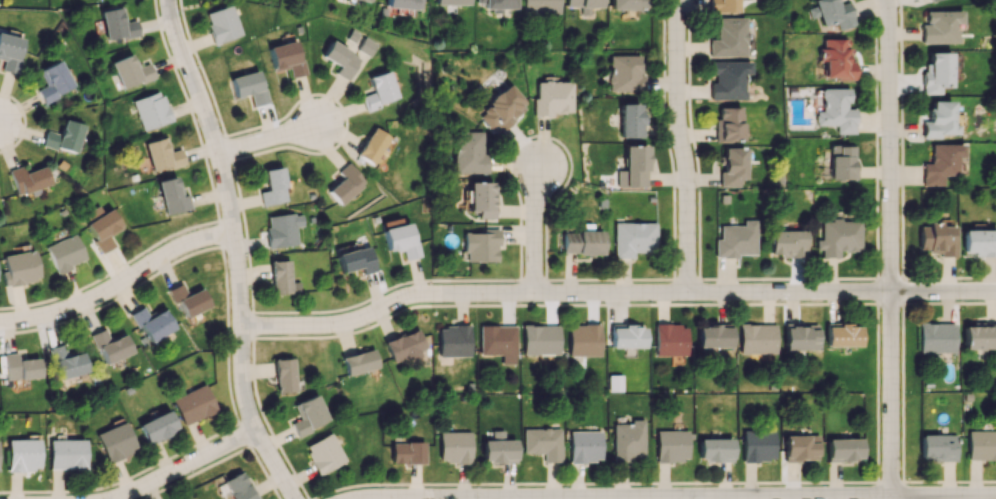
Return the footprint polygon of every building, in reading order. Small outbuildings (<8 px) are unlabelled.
[(386,8),(421,9),(421,0),(386,0),(386,8)] [(514,0),(476,0),(476,3),(483,3),(483,11),(501,11),(501,9),(514,9),(514,0)] [(521,13),(558,13),(558,0),(521,0),(521,13)] [(580,7),(580,15),(590,15),(590,7),(600,7),(600,0),(566,0),(566,7),(580,7)] [(646,10),(646,0),(611,0),(611,10),(646,10)] [(710,13),(739,12),(738,0),(710,0),(710,13)] [(839,5),(837,0),(812,0),(814,6),(807,9),(810,19),(818,16),(822,26),(835,22),(838,30),(855,25),(848,1),(839,5)] [(203,13),(213,44),(242,35),(232,4),(203,13)] [(125,22),(122,7),(100,11),(105,41),(138,35),(136,20),(125,22)] [(962,11),(922,10),(922,43),(955,43),(956,23),(962,23),(962,11)] [(744,17),(716,18),(717,40),(708,40),(708,57),(745,56),(744,17)] [(0,33),(0,60),(3,60),(0,70),(15,74),(20,60),(16,59),(21,39),(0,33)] [(377,43),(364,36),(357,50),(370,56),(377,43)] [(849,38),(821,39),(821,60),(824,60),(824,79),(855,79),(854,61),(849,61),(849,38)] [(267,46),(273,71),(288,68),(290,77),(303,74),(296,40),(267,46)] [(334,74),(347,81),(360,57),(329,41),(321,57),(338,66),(334,74)] [(940,94),(940,87),(949,88),(950,53),(924,53),(923,94),(940,94)] [(110,62),(121,89),(141,81),(142,83),(155,78),(148,63),(136,68),(130,54),(110,62)] [(608,91),(644,91),(644,74),(639,74),(639,56),(609,55),(608,91)] [(42,103),(72,87),(57,60),(36,71),(44,85),(35,90),(42,103)] [(743,100),(743,76),(749,76),(750,61),(711,61),(711,83),(709,83),(709,99),(743,100)] [(368,77),(373,92),(361,96),(366,109),(399,98),(389,70),(368,77)] [(229,76),(233,96),(250,94),(252,105),(265,103),(260,71),(229,76)] [(571,113),(570,81),(533,82),(534,114),(571,113)] [(497,133),(526,105),(507,84),(478,112),(497,133)] [(848,89),(821,88),(821,112),(815,112),(815,125),(836,125),(836,134),(855,134),(855,109),(848,109),(848,89)] [(143,131),(171,120),(159,90),(131,101),(143,131)] [(951,102),(928,101),(928,121),(922,121),(921,138),(939,138),(939,134),(962,134),(963,119),(951,119),(951,102)] [(619,137),(641,137),(641,104),(620,104),(619,137)] [(714,142),(741,141),(741,133),(747,133),(746,124),(740,124),(740,107),(717,107),(717,118),(714,118),(714,142)] [(82,124),(63,119),(59,134),(45,130),(41,145),(74,154),(82,124)] [(396,139),(372,127),(357,156),(373,164),(377,155),(385,159),(396,139)] [(453,173),(487,173),(487,155),(482,155),(482,131),(453,132),(453,173)] [(180,149),(170,151),(166,136),(143,142),(151,172),(184,163),(180,149)] [(922,163),(921,185),(942,185),(942,176),(956,176),(956,158),(962,158),(962,144),(930,144),(929,163),(922,163)] [(617,187),(647,187),(646,145),(623,145),(624,169),(616,169),(617,187)] [(854,180),(855,147),(836,146),(836,155),(830,155),(829,179),(854,180)] [(738,186),(738,179),(744,179),(743,147),(720,148),(720,187),(738,186)] [(339,205),(366,183),(348,162),(337,172),(342,178),(327,191),(339,205)] [(22,173),(20,166),(8,170),(16,195),(49,185),(43,166),(22,173)] [(262,206),(288,200),(281,166),(262,170),(266,190),(259,191),(262,206)] [(163,213),(190,210),(188,194),(180,195),(178,177),(158,180),(163,213)] [(494,218),(493,182),(468,182),(468,211),(476,211),(477,218),(494,218)] [(80,215),(101,253),(113,245),(108,236),(121,229),(110,208),(101,213),(97,206),(80,215)] [(265,216),(268,248),(298,245),(296,227),(303,226),(302,212),(265,216)] [(409,223),(401,224),(399,218),(380,222),(386,252),(401,249),(404,260),(420,257),(417,242),(413,243),(409,223)] [(756,257),(756,220),(743,220),(743,226),(720,225),(719,239),(715,239),(715,256),(756,257)] [(859,252),(859,221),(820,220),(820,239),(815,239),(815,250),(821,250),(821,257),(838,257),(838,251),(859,252)] [(954,254),(955,222),(927,221),(927,227),(919,226),(918,253),(954,254)] [(613,258),(633,258),(633,252),(654,252),(655,223),(614,223),(613,258)] [(498,229),(480,229),(480,232),(464,232),(464,261),(498,261),(498,229)] [(973,252),(973,257),(995,257),(995,230),(962,230),(962,253),(973,252)] [(562,231),(561,254),(601,254),(601,231),(562,231)] [(804,231),(769,232),(770,256),(804,256),(804,231)] [(85,260),(74,233),(45,246),(56,273),(85,260)] [(335,255),(340,272),(359,267),(361,274),(375,271),(369,246),(335,255)] [(4,286),(39,280),(34,250),(2,255),(5,270),(1,271),(4,286)] [(290,260),(270,261),(272,294),(299,293),(299,282),(290,282),(290,260)] [(184,317),(208,307),(201,288),(186,295),(181,283),(166,289),(173,305),(179,303),(184,317)] [(174,328),(162,309),(149,317),(142,306),(130,313),(149,343),(174,328)] [(954,323),(918,323),(919,353),(954,352),(954,323)] [(655,356),(686,356),(686,324),(654,325),(655,356)] [(776,325),(739,324),(739,353),(775,354),(776,325)] [(470,326),(438,325),(437,356),(469,357),(470,326)] [(523,355),(559,355),(559,325),(522,326),(523,355)] [(600,326),(569,325),(568,355),(600,356),(600,326)] [(731,348),(731,326),(706,325),(706,328),(698,327),(697,347),(731,348)] [(817,350),(818,326),(784,325),(784,349),(817,350)] [(859,346),(859,325),(825,326),(826,346),(859,346)] [(962,349),(991,349),(991,339),(995,339),(995,326),(962,325),(962,349)] [(515,326),(479,326),(479,355),(501,355),(501,364),(516,364),(515,326)] [(610,347),(644,348),(644,326),(622,326),(622,328),(611,328),(610,347)] [(90,334),(103,365),(132,353),(124,334),(109,340),(104,328),(90,334)] [(381,341),(417,328),(426,350),(390,363),(381,341)] [(82,352),(66,357),(62,344),(48,347),(57,380),(87,372),(82,352)] [(346,375),(341,358),(373,349),(378,366),(346,375)] [(2,354),(6,381),(41,376),(38,357),(18,360),(17,352),(2,354)] [(292,357),(295,391),(276,392),(273,358),(292,357)] [(608,391),(623,391),(622,375),(608,375),(608,391)] [(182,425),(215,411),(204,384),(171,398),(182,425)] [(290,423),(300,418),(293,404),(314,394),(327,419),(310,427),(311,430),(297,437),(293,429),(290,423)] [(176,432),(168,411),(137,423),(145,443),(176,432)] [(612,459),(643,460),(643,420),(630,419),(630,424),(613,424),(612,459)] [(136,451),(125,422),(96,433),(106,462),(136,451)] [(539,451),(523,452),(523,428),(559,428),(559,445),(560,445),(560,460),(540,461),(539,451)] [(687,430),(655,431),(656,461),(687,461),(687,430)] [(774,430),(742,430),(742,461),(773,461),(774,430)] [(439,432),(470,431),(470,461),(440,462),(439,432)] [(569,462),(600,461),(600,431),(569,432),(569,462)] [(967,431),(968,460),(995,460),(995,431),(967,431)] [(345,459),(319,474),(304,446),(330,432),(345,459)] [(920,461),(956,460),(955,434),(920,435),(920,461)] [(784,461),(818,461),(817,435),(784,435),(784,461)] [(481,439),(514,438),(515,463),(481,464),(481,439)] [(731,438),(698,439),(698,461),(732,461),(731,438)] [(826,439),(827,461),(860,461),(860,438),(826,439)] [(39,439),(7,440),(7,470),(39,470),(39,439)] [(49,469),(85,469),(85,439),(49,440),(49,469)] [(390,463),(390,442),(424,442),(424,463),(390,463)] [(241,471),(222,480),(231,498),(254,498),(241,471)]
